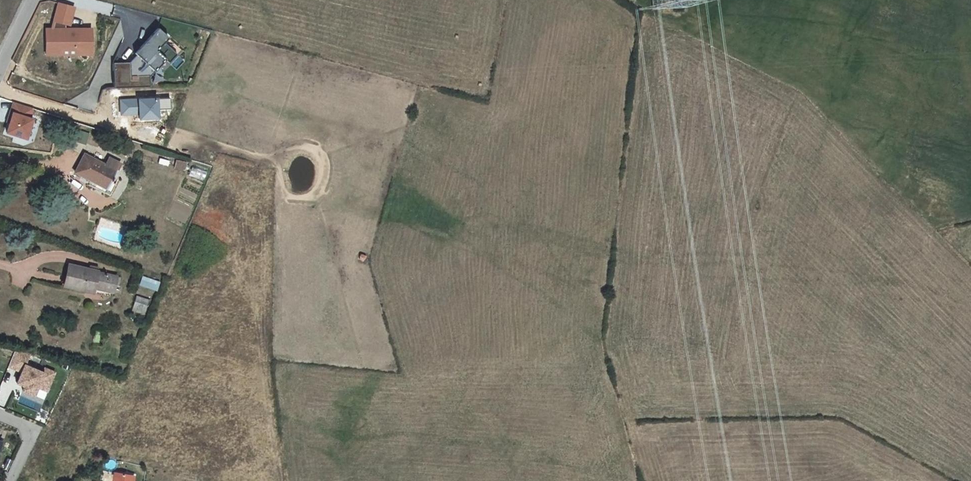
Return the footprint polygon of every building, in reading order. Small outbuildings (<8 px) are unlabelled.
[(56,28),(62,11),(46,6),(40,25),(43,26),(43,33),(38,33),(33,33),(33,58),(48,58),(48,52),(63,52),(64,58),(78,58),(78,32),(52,32),(53,27),(56,28)] [(156,42),(145,32),(127,50),(132,55),(126,61),(128,63),(123,68),(120,65),(116,65),(100,66),(101,91),(137,89),(136,80),(152,63),(156,66),(164,59),(151,46),(156,42)] [(132,55),(127,50),(121,56),(123,58),(126,61),(132,55)] [(126,61),(123,58),(116,65),(120,65),(123,68),(128,63),(126,61)] [(31,110),(10,103),(8,110),(11,111),(3,134),(29,143),(36,120),(29,118),(31,110)] [(101,183),(111,166),(101,162),(96,168),(74,157),(65,172),(86,185),(84,189),(98,196),(104,186),(101,183)] [(51,289),(82,297),(84,290),(103,295),(108,278),(57,263),(51,289)] [(141,285),(158,291),(161,282),(144,276),(141,285)] [(139,300),(126,295),(122,309),(135,314),(139,300)] [(18,354),(4,350),(0,359),(0,369),(10,373),(5,384),(12,387),(10,392),(22,396),(25,388),(35,392),(43,374),(33,369),(31,374),(13,366),(18,354)] [(123,475),(104,472),(103,480),(122,480),(123,475)]
